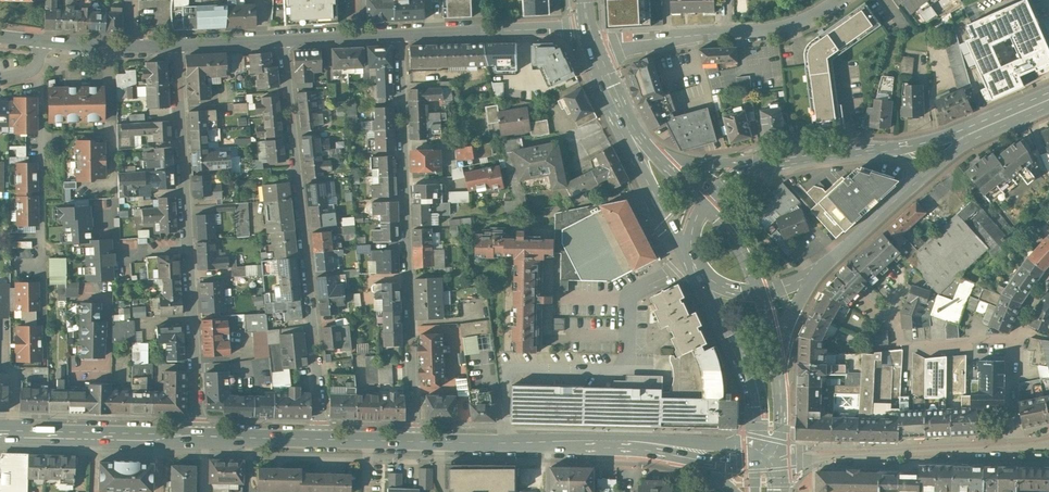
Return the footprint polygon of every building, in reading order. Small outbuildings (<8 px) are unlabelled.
[(45,11),(55,11),(56,11),(56,0),(46,0),(45,11)] [(171,3),(170,7),(170,13),(170,17),(171,21),(171,24),(173,31),(225,28),(226,17),(219,17),(219,5),(219,0),(171,0),(171,3)] [(337,19),(310,20),(309,2),(304,2),(304,0),(283,0),(284,25),(337,23),(337,19)] [(304,2),(309,2),(310,20),(337,19),(336,0),(304,0),(304,2)] [(367,22),(394,21),(394,20),(393,0),(366,0),(367,22)] [(393,0),(394,20),(409,19),(408,0),(395,0),(393,0)] [(409,19),(425,19),(424,0),(408,0),(409,19)] [(448,18),(473,17),(472,0),(448,0),(448,18)] [(527,15),(550,13),(549,0),(526,0),(527,15)] [(606,28),(652,26),(651,0),(605,0),(606,28)] [(671,12),(705,11),(705,13),(714,13),(714,10),(715,10),(715,0),(671,0),(671,12)] [(903,2),(914,17),(921,12),(930,5),(927,0),(901,0),(903,2)] [(1034,17),(1027,0),(1024,0),(968,25),(968,27),(967,27),(972,38),(965,41),(991,100),(1023,86),(1019,76),(1035,69),(1036,71),(1048,66),(1048,50),(1034,17)] [(244,6),(226,6),(226,17),(225,28),(255,27),(254,5),(244,6)] [(820,39),(813,45),(811,46),(809,50),(808,53),(808,55),(808,58),(809,64),(805,65),(814,130),(833,127),(837,126),(828,58),(839,50),(841,53),(881,25),(868,5),(828,33),(826,30),(818,36),(820,39)] [(930,5),(921,12),(927,20),(936,13),(930,5)] [(121,8),(110,8),(110,13),(105,13),(105,32),(121,33),(121,8)] [(56,11),(55,11),(45,11),(44,12),(44,29),(61,30),(62,11),(56,11)] [(77,12),(62,11),(61,30),(75,31),(77,12)] [(82,12),(77,12),(75,31),(90,31),(91,12),(82,12)] [(100,12),(91,12),(90,31),(105,32),(105,13),(100,12)] [(956,33),(943,36),(952,67),(964,63),(956,33)] [(534,45),(532,45),(533,70),(541,70),(549,88),(577,76),(566,51),(564,52),(561,47),(559,48),(558,44),(554,44),(554,42),(534,43),(534,45)] [(424,45),(408,46),(409,67),(489,65),(484,43),(465,44),(424,45)] [(518,43),(484,43),(489,65),(513,65),(518,65),(518,56),(518,43)] [(389,47),(367,48),(368,63),(368,67),(375,67),(390,66),(389,47)] [(737,47),(699,49),(703,63),(716,63),(738,62),(737,47)] [(361,48),(346,49),(347,73),(354,73),(353,68),(362,67),(363,67),(362,63),(361,48)] [(346,49),(331,49),(332,69),(341,68),(341,73),(347,73),(346,49)] [(319,50),(293,51),(294,70),(296,70),(296,82),(297,82),(308,82),(310,81),(310,69),(320,68),(319,50)] [(268,52),(249,55),(251,67),(251,73),(252,73),(252,72),(256,72),(258,89),(277,87),(275,74),(276,74),(275,67),(269,68),(268,52)] [(225,54),(188,56),(185,59),(186,77),(200,76),(226,75),(226,71),(225,54)] [(242,54),(225,54),(226,71),(244,70),(244,68),(243,56),(242,54)] [(249,55),(243,56),(244,68),(251,67),(249,55)] [(914,58),(901,56),(899,75),(912,76),(914,58)] [(653,58),(646,60),(646,59),(641,61),(641,60),(635,62),(633,65),(634,69),(631,70),(629,73),(631,79),(634,86),(633,86),(636,95),(639,103),(638,103),(639,104),(664,95),(653,58)] [(166,61),(145,62),(145,68),(142,69),(143,77),(146,77),(146,86),(167,85),(166,61)] [(964,63),(952,67),(959,91),(964,89),(971,87),(964,63)] [(390,66),(375,67),(377,97),(391,96),(390,66)] [(717,66),(705,69),(712,95),(725,92),(717,66)] [(123,87),(123,98),(139,98),(139,69),(127,69),(127,73),(115,73),(115,87),(123,87)] [(893,76),(879,75),(876,99),(890,101),(893,76)] [(200,76),(186,77),(188,100),(210,98),(209,84),(201,84),(200,76)] [(753,88),(753,76),(736,76),(736,89),(753,88)] [(504,95),(504,82),(494,81),(494,95),(504,95)] [(167,85),(146,86),(148,107),(169,106),(167,85)] [(617,169),(579,85),(551,98),(590,182),(617,169)] [(921,85),(905,86),(905,96),(903,96),(904,106),(902,106),(903,116),(923,115),(921,85)] [(95,87),(48,88),(49,122),(55,122),(55,118),(61,118),(61,121),(67,121),(67,118),(77,118),(77,121),(88,121),(88,118),(93,118),(93,101),(93,99),(95,99),(95,87)] [(971,87),(964,89),(970,103),(975,101),(971,87)] [(442,88),(410,89),(410,101),(427,100),(444,99),(442,88)] [(959,91),(936,101),(941,113),(938,114),(942,124),(956,117),(956,118),(962,115),(973,110),(970,103),(964,89),(959,91)] [(316,90),(297,92),(299,111),(315,110),(318,109),(316,90)] [(234,102),(246,101),(245,91),(233,92),(234,102)] [(664,95),(639,104),(651,129),(668,120),(675,117),(674,116),(671,111),(676,110),(670,93),(664,95)] [(278,96),(260,97),(261,102),(262,112),(262,116),(280,115),(278,96)] [(35,98),(15,98),(15,102),(8,102),(8,103),(8,125),(15,125),(15,133),(36,132),(35,98)] [(876,99),(875,99),(875,108),(874,113),(872,113),(870,126),(871,126),(889,128),(891,101),(890,101),(876,99)] [(427,100),(410,101),(411,121),(428,120),(428,113),(427,100)] [(247,102),(232,103),(233,110),(247,110),(247,104),(247,102)] [(580,186),(541,102),(513,115),(552,199),(580,186)] [(8,125),(8,103),(0,103),(0,125),(8,125)] [(495,105),(455,110),(458,134),(498,129),(495,105)] [(392,107),(373,108),(374,121),(370,121),(371,130),(374,130),(393,129),(392,107)] [(875,108),(868,107),(862,127),(871,128),(871,126),(870,126),(872,113),(874,113),(875,108)] [(440,108),(434,109),(435,112),(428,113),(428,120),(441,119),(440,108)] [(678,115),(674,116),(675,117),(668,120),(684,148),(715,139),(706,108),(678,115)] [(772,109),(761,110),(762,117),(763,125),(763,124),(764,133),(783,131),(783,127),(781,113),(780,108),(779,108),(772,109)] [(215,110),(188,111),(189,130),(206,129),(216,128),(215,110)] [(316,114),(315,110),(299,111),(299,112),(301,129),(301,130),(317,128),(317,123),(326,122),(325,113),(316,114)] [(744,110),(724,115),(727,124),(726,124),(728,132),(729,132),(732,141),(752,135),(749,127),(750,126),(747,118),(744,110)] [(787,112),(781,113),(783,127),(789,126),(787,112)] [(144,114),(129,115),(129,123),(133,123),(145,122),(144,114)] [(280,115),(262,116),(263,126),(264,133),(264,136),(282,134),(280,115)] [(441,119),(428,120),(428,128),(432,127),(433,133),(441,133),(441,119)] [(428,120),(411,121),(411,139),(429,138),(428,128),(428,120)] [(169,121),(152,122),(153,134),(153,141),(171,140),(169,121)] [(145,122),(133,123),(133,134),(153,134),(152,122),(145,122)] [(216,128),(206,129),(207,141),(220,140),(219,128),(216,128)] [(206,129),(189,130),(191,148),(207,147),(207,141),(206,129)] [(393,129),(374,130),(375,139),(375,150),(394,149),(393,129)] [(318,135),(302,136),(301,136),(303,157),(304,157),(320,156),(320,150),(329,149),(328,139),(319,140),(318,135)] [(282,138),(265,139),(267,161),(284,160),(282,138)] [(997,156),(1017,184),(1024,179),(1028,184),(1041,174),(1036,167),(1038,165),(1028,153),(1026,149),(1030,146),(1024,138),(1016,144),(1015,142),(997,156)] [(375,139),(367,139),(367,151),(375,150),(375,139)] [(94,143),(91,141),(76,141),(77,145),(74,148),(74,153),(77,153),(79,155),(79,166),(77,168),(75,168),(75,173),(77,176),(77,180),(92,180),(94,177),(104,177),(104,143),(94,143)] [(491,143),(457,148),(459,159),(459,160),(473,157),(493,153),(491,143)] [(14,156),(14,162),(28,161),(27,145),(18,146),(18,156),(14,156)] [(171,147),(154,148),(154,152),(154,159),(172,158),(171,147)] [(207,147),(191,148),(192,170),(209,169),(208,152),(207,147)] [(1028,184),(1024,179),(1017,184),(1004,194),(1002,191),(989,201),(991,203),(995,201),(1017,229),(1048,199),(1048,173),(1047,167),(1041,155),(1038,148),(1028,153),(1038,165),(1036,167),(1041,174),(1028,184)] [(441,149),(412,150),(413,171),(436,170),(436,169),(442,169),(441,149)] [(229,151),(208,152),(209,169),(230,167),(229,151)] [(154,152),(142,152),(142,160),(144,160),(154,159),(154,152)] [(1017,184),(997,156),(993,152),(988,157),(986,155),(966,171),(980,189),(989,201),(1002,191),(1004,194),(1017,184)] [(394,155),(377,156),(378,169),(378,177),(395,176),(394,155)] [(320,156),(304,157),(306,177),(306,178),(323,177),(322,172),(332,171),(330,160),(321,161),(320,156)] [(377,156),(370,157),(370,169),(378,169),(377,156)] [(473,157),(459,160),(459,159),(457,159),(458,167),(474,164),(473,157)] [(172,158),(154,159),(155,167),(155,171),(172,170),(172,158)] [(154,159),(144,160),(144,162),(146,162),(146,167),(155,167),(154,159)] [(261,160),(252,160),(252,162),(253,169),(261,168),(261,160)] [(36,163),(16,163),(17,192),(20,191),(20,197),(17,197),(17,225),(37,225),(36,196),(31,196),(31,191),(36,191),(36,163)] [(500,166),(466,173),(470,190),(475,189),(475,190),(500,189),(499,188),(504,187),(500,166)] [(853,171),(845,179),(842,176),(826,192),(822,188),(825,186),(820,181),(815,186),(814,186),(807,192),(817,204),(811,210),(836,238),(844,230),(845,231),(854,223),(862,216),(863,216),(863,215),(870,208),(870,209),(871,208),(878,201),(879,201),(880,200),(879,200),(887,193),(888,193),(888,192),(893,187),(894,188),(896,185),(895,184),(894,178),(894,177),(891,176),(884,174),(884,173),(883,173),(873,170),(872,170),(862,167),(862,166),(861,166),(861,168),(860,172),(859,172),(859,173),(858,173),(854,172),(853,171)] [(172,170),(155,171),(155,175),(150,176),(150,185),(156,184),(156,188),(174,186),(172,170)] [(144,172),(134,172),(134,185),(145,184),(144,172)] [(209,174),(192,175),(193,196),(203,196),(203,199),(221,198),(220,183),(209,184),(209,174)] [(220,174),(209,174),(209,184),(220,183),(220,174)] [(395,176),(378,177),(379,197),(395,196),(395,176)] [(287,182),(262,185),(264,201),(289,199),(287,182)] [(331,182),(306,184),(309,206),(326,204),(325,196),(332,195),(331,182)] [(774,195),(762,206),(755,198),(745,207),(758,221),(774,207),(791,192),(783,183),(778,187),(781,190),(774,195)] [(443,184),(416,184),(416,198),(415,198),(415,203),(413,203),(443,202),(443,184)] [(767,187),(755,198),(762,206),(774,195),(767,187)] [(989,201),(980,189),(971,197),(972,199),(979,207),(980,207),(1014,245),(1013,246),(1015,248),(1021,241),(991,203),(989,201)] [(469,191),(448,192),(449,202),(469,202),(469,191)] [(791,192),(774,207),(782,217),(800,201),(791,192)] [(174,197),(157,198),(158,208),(158,215),(175,213),(174,197)] [(289,199),(272,201),(273,220),(274,227),(291,225),(289,199)] [(972,199),(958,212),(965,220),(979,207),(972,199)] [(657,258),(627,200),(602,205),(635,269),(657,258)] [(379,202),(372,202),(372,214),(380,214),(379,202)] [(396,202),(379,202),(380,214),(380,222),(396,221),(396,202)] [(413,203),(414,225),(439,224),(439,215),(450,215),(449,202),(443,202),(413,203)] [(916,202),(883,232),(897,248),(906,240),(905,239),(901,234),(925,212),(916,202)] [(235,203),(216,204),(217,211),(235,210),(235,204),(235,203)] [(250,203),(235,204),(235,210),(237,237),(251,236),(250,203)] [(635,269),(602,205),(601,203),(555,213),(555,228),(555,239),(555,253),(561,253),(561,280),(612,281),(635,269)] [(326,204),(309,206),(311,227),(335,225),(335,224),(334,212),(327,213),(326,204)] [(64,242),(85,241),(91,241),(90,225),(91,225),(91,218),(89,218),(89,206),(57,208),(57,219),(63,219),(64,242)] [(1014,245),(980,207),(979,207),(965,220),(964,221),(988,249),(998,260),(1013,246),(1014,245)] [(158,208),(141,209),(142,216),(158,215),(158,208)] [(782,217),(777,219),(785,238),(809,229),(801,209),(782,217)] [(918,250),(907,259),(932,287),(938,294),(957,277),(988,249),(964,221),(965,220),(958,212),(918,250)] [(175,213),(158,215),(159,222),(158,222),(159,232),(176,231),(175,213)] [(213,214),(195,215),(196,238),(215,237),(213,214)] [(158,215),(142,216),(142,223),(158,222),(159,222),(158,215)] [(354,218),(342,219),(343,227),(354,226),(354,218)] [(396,221),(380,222),(380,230),(381,241),(397,241),(396,221)] [(343,227),(341,227),(342,234),(355,233),(354,226),(343,227)] [(140,243),(150,242),(150,229),(139,230),(140,243)] [(432,229),(414,229),(415,246),(432,245),(432,233),(432,229)] [(292,230),(272,231),(274,244),(275,254),(294,252),(292,230)] [(524,231),(518,231),(518,238),(503,238),(503,230),(494,230),(494,232),(485,232),(485,234),(476,234),(476,256),(482,256),(482,257),(495,257),(495,255),(506,255),(506,252),(515,252),(514,258),(516,258),(513,346),(515,346),(515,352),(537,352),(537,343),(539,343),(539,335),(540,302),(553,303),(553,296),(540,296),(541,259),(545,259),(545,253),(554,253),(555,253),(555,239),(525,238),(525,231),(524,231)] [(785,238),(777,230),(771,236),(789,255),(795,249),(785,238)] [(328,231),(312,232),(314,252),(331,250),(330,244),(328,231)] [(883,232),(851,262),(869,281),(901,252),(897,248),(883,232)] [(443,241),(443,233),(432,233),(432,241),(443,241)] [(133,248),(133,238),(122,238),(123,248),(133,248)] [(918,250),(907,238),(905,239),(906,240),(897,248),(901,252),(907,259),(918,250)] [(91,241),(85,241),(88,280),(112,278),(111,264),(113,264),(113,254),(111,254),(110,240),(91,241)] [(1042,240),(1028,257),(1043,271),(1048,264),(1048,247),(1042,240)] [(198,259),(214,258),(213,241),(196,242),(198,259)] [(274,244),(265,245),(265,252),(268,251),(268,255),(275,254),(274,244)] [(432,245),(415,246),(415,268),(432,265),(432,264),(432,249),(432,246),(432,245)] [(444,261),(443,249),(432,249),(432,264),(432,265),(432,269),(444,267),(444,261)] [(331,250),(314,252),(316,271),(333,269),(331,256),(331,250)] [(382,250),(373,251),(373,260),(377,260),(377,266),(382,266),(382,250)] [(397,250),(382,250),(382,266),(382,273),(398,273),(397,250)] [(553,303),(540,302),(539,335),(552,335),(554,253),(545,253),(545,259),(541,259),(540,296),(553,296),(553,303)] [(176,255),(147,257),(145,257),(147,279),(155,278),(162,278),(179,277),(178,255),(177,255),(176,255)] [(294,256),(277,258),(278,268),(281,302),(299,300),(294,256)] [(1026,256),(1008,282),(1001,281),(997,293),(1002,295),(1021,303),(1043,271),(1028,257),(1026,256)] [(214,258),(198,259),(198,269),(228,267),(227,257),(214,258)] [(236,257),(227,257),(228,267),(231,267),(236,266),(236,257)] [(277,258),(261,260),(262,270),(278,268),(277,258)] [(514,258),(505,258),(503,351),(515,352),(515,346),(513,346),(516,258),(514,258)] [(846,267),(844,265),(839,271),(841,273),(824,291),(846,306),(852,300),(854,301),(858,297),(856,295),(869,282),(869,281),(851,262),(846,267)] [(245,265),(236,266),(231,267),(231,277),(246,276),(245,265)] [(65,269),(49,270),(50,284),(66,284),(65,269)] [(990,277),(978,273),(974,284),(983,288),(985,288),(990,277)] [(344,275),(317,278),(319,298),(335,296),(343,295),(342,287),(345,286),(344,275)] [(179,277),(162,278),(163,292),(159,292),(159,297),(180,296),(179,277)] [(440,277),(416,278),(416,292),(441,291),(440,277)] [(957,277),(938,294),(938,295),(965,305),(969,295),(979,299),(983,288),(957,277)] [(1001,281),(990,277),(985,288),(997,293),(1001,281)] [(38,282),(20,283),(20,288),(10,288),(10,310),(20,310),(36,310),(39,310),(38,282)] [(82,282),(69,282),(69,296),(81,296),(82,282)] [(224,282),(199,283),(200,298),(220,297),(220,289),(224,289),(224,282)] [(399,283),(381,284),(381,300),(382,310),(400,310),(399,283)] [(679,283),(655,294),(658,301),(655,303),(658,308),(654,309),(659,320),(663,319),(666,326),(673,323),(676,329),(673,331),(675,336),(672,337),(677,348),(676,349),(676,350),(678,355),(679,355),(708,342),(702,329),(700,330),(699,326),(703,324),(697,311),(690,314),(684,301),(683,302),(681,298),(685,296),(679,283)] [(381,284),(374,284),(371,286),(371,291),(374,293),(378,293),(379,300),(381,300),(381,284)] [(930,290),(912,284),(907,298),(906,298),(900,313),(902,328),(903,328),(918,327),(924,327),(931,326),(930,317),(930,314),(938,295),(938,294),(932,287),(930,290)] [(985,288),(983,288),(979,299),(997,307),(1002,295),(997,293),(985,288)] [(1038,306),(1048,313),(1048,290),(1038,306)] [(441,291),(416,292),(417,305),(442,304),(441,291)] [(824,291),(808,315),(799,336),(821,339),(828,326),(837,311),(846,316),(851,308),(846,306),(824,291)] [(343,295),(335,296),(336,305),(344,305),(343,295)] [(965,305),(938,295),(930,314),(937,317),(935,323),(945,327),(947,320),(958,324),(959,324),(966,305),(965,305)] [(1021,303),(1002,295),(997,307),(990,326),(1009,333),(1021,303)] [(180,296),(159,297),(160,315),(181,314),(180,296)] [(335,296),(319,298),(321,315),(337,313),(336,305),(335,296)] [(220,297),(200,298),(201,312),(225,311),(225,304),(221,304),(220,297)] [(281,302),(273,302),(274,312),(282,312),(282,313),(283,313),(284,321),(301,319),(299,300),(281,302)] [(99,303),(81,303),(80,356),(103,357),(103,335),(104,335),(104,322),(99,322),(99,303)] [(442,304),(417,305),(417,319),(442,318),(442,304)] [(148,316),(148,306),(134,306),(135,317),(148,316)] [(1038,306),(1029,325),(1039,330),(1039,328),(1048,332),(1048,313),(1038,306)] [(36,319),(36,310),(20,310),(21,320),(25,320),(25,319),(36,319)] [(400,310),(382,310),(382,315),(382,326),(382,333),(400,332),(400,310)] [(255,331),(267,330),(265,313),(244,315),(245,331),(255,331)] [(945,327),(935,323),(937,317),(930,314),(930,317),(931,326),(931,338),(932,340),(946,339),(945,327)] [(566,328),(566,317),(553,317),(553,329),(566,328)] [(202,338),(228,336),(227,321),(220,321),(220,318),(201,319),(202,338)] [(490,320),(482,321),(484,334),(492,333),(490,320)] [(958,324),(947,320),(945,327),(946,339),(959,338),(958,324)] [(134,321),(112,322),(112,342),(133,343),(135,343),(134,321)] [(482,321),(475,322),(477,335),(484,334),(482,321)] [(468,322),(460,324),(462,337),(470,336),(468,322)] [(475,322),(468,322),(470,336),(477,335),(475,322)] [(182,324),(157,326),(158,342),(166,341),(183,340),(182,324)] [(348,325),(338,326),(340,347),(351,346),(348,325)] [(36,326),(27,326),(25,326),(17,326),(17,336),(19,338),(19,349),(17,351),(17,361),(41,360),(40,326),(36,326)] [(338,326),(322,327),(324,349),(340,347),(338,326)] [(278,329),(267,330),(268,344),(280,343),(279,334),(278,329)] [(882,329),(872,329),(873,337),(875,337),(875,336),(888,335),(887,332),(882,329)] [(268,344),(267,330),(255,331),(257,359),(269,358),(268,344)] [(303,332),(279,334),(280,343),(283,369),(306,366),(303,332)] [(444,333),(421,334),(423,365),(420,365),(420,379),(426,378),(427,386),(428,386),(440,386),(440,383),(446,383),(444,353),(448,353),(448,345),(444,345),(444,333)] [(888,335),(875,336),(875,337),(875,345),(888,344),(888,335)] [(228,336),(202,338),(203,356),(230,354),(228,336)] [(821,339),(799,336),(798,363),(825,363),(825,354),(825,348),(822,348),(823,340),(821,339)] [(1041,340),(1030,338),(1027,349),(1043,353),(1041,340)] [(183,340),(166,341),(167,360),(184,359),(183,340)] [(1041,340),(1043,353),(1046,367),(1048,377),(1040,379),(1042,383),(1042,385),(1044,396),(1048,417),(1048,340),(1041,340)] [(135,343),(133,343),(132,364),(140,364),(140,351),(140,343),(135,343)] [(679,375),(721,369),(719,362),(717,355),(715,348),(713,346),(705,350),(703,345),(680,356),(679,375)] [(902,348),(874,351),(874,352),(862,352),(860,386),(860,393),(859,417),(859,418),(899,419),(899,411),(900,395),(902,348)] [(1027,349),(1021,348),(1019,355),(1019,360),(1046,367),(1043,353),(1027,349)] [(925,358),(913,352),(912,394),(925,399),(925,358)] [(835,354),(827,353),(825,354),(825,363),(826,363),(835,363),(835,354)] [(852,353),(835,353),(835,354),(835,363),(846,363),(846,373),(846,379),(855,379),(855,369),(853,369),(854,355),(852,353)] [(967,354),(947,356),(946,408),(951,407),(962,407),(962,395),(966,395),(967,354)] [(679,398),(680,356),(676,358),(675,355),(671,355),(670,360),(672,364),(674,368),(674,372),(674,377),(674,381),(673,385),(670,391),(670,397),(679,398)] [(862,356),(854,355),(853,369),(855,369),(855,379),(861,379),(862,356)] [(377,356),(366,356),(366,368),(377,368),(377,356)] [(947,356),(925,358),(925,399),(925,409),(946,408),(947,356)] [(1005,360),(978,360),(978,395),(971,395),(971,408),(977,408),(1006,408),(1005,360)] [(140,364),(132,364),(131,391),(146,391),(147,363),(140,364)] [(798,363),(797,363),(797,372),(798,372),(798,384),(820,385),(820,373),(826,373),(826,368),(826,363),(825,363),(798,363)] [(835,363),(826,363),(826,368),(832,368),(832,373),(846,373),(846,363),(835,363)] [(721,369),(679,375),(679,398),(720,398),(724,398),(724,384),(723,376),(721,369)] [(185,371),(165,370),(164,391),(152,391),(151,413),(184,414),(185,371)] [(227,372),(205,373),(206,396),(207,396),(207,395),(228,396),(227,372)] [(344,377),(329,377),(330,388),(355,387),(354,375),(344,376),(344,377)] [(1040,379),(1030,381),(1031,387),(1032,387),(1042,385),(1040,379)] [(1030,381),(1019,383),(1019,391),(1032,388),(1032,387),(1031,387),(1030,381)] [(111,384),(88,383),(88,389),(75,389),(75,390),(69,390),(69,411),(75,411),(75,412),(88,412),(88,413),(110,413),(111,391),(111,384)] [(820,385),(798,384),(797,415),(820,416),(820,385)] [(621,387),(513,385),(512,422),(621,424),(621,387)] [(299,387),(290,386),(290,387),(280,386),(280,393),(274,393),(273,416),(310,417),(309,394),(299,394),(299,387)] [(440,386),(428,386),(427,395),(440,395),(441,387),(440,386)] [(48,388),(20,387),(19,410),(48,411),(48,389),(48,388)] [(355,387),(330,388),(330,394),(355,395),(355,387)] [(662,388),(621,387),(621,424),(662,425),(662,397),(662,388)] [(480,388),(469,390),(471,404),(493,404),(492,391),(480,393),(480,388)] [(56,389),(48,389),(48,411),(69,411),(69,390),(63,389),(56,389)] [(131,391),(111,391),(110,412),(130,413),(131,391)] [(146,391),(131,391),(130,413),(151,413),(152,391),(146,391)] [(395,392),(387,392),(387,395),(379,395),(380,419),(404,419),(403,395),(395,395),(395,392)] [(860,393),(833,392),(832,417),(859,417),(860,393)] [(274,393),(264,393),(264,397),(253,396),(253,416),(273,416),(274,393)] [(355,395),(330,394),(329,417),(354,418),(355,395)] [(379,395),(367,394),(367,395),(355,395),(354,418),(380,419),(379,395)] [(228,396),(207,395),(207,396),(206,408),(223,408),(223,415),(253,416),(253,396),(228,396)] [(440,395),(427,395),(427,419),(435,420),(447,420),(456,420),(456,396),(440,395)] [(908,395),(900,395),(899,411),(908,411),(908,395)] [(966,395),(962,395),(962,407),(951,407),(951,435),(978,434),(977,408),(971,408),(971,395),(966,395)] [(1019,401),(1023,426),(1048,421),(1048,417),(1044,396),(1019,401)] [(719,426),(720,398),(679,398),(670,397),(662,397),(662,425),(719,426)] [(720,398),(719,426),(719,427),(738,428),(739,399),(732,399),(727,399),(724,398),(720,398)] [(493,404),(471,404),(473,421),(474,421),(495,421),(495,422),(496,422),(494,404),(493,404)] [(946,408),(925,409),(925,436),(951,435),(951,407),(946,408)] [(908,411),(899,411),(899,419),(898,436),(925,436),(925,409),(908,411)] [(797,415),(796,415),(795,438),(804,439),(804,438),(831,439),(832,417),(820,416),(797,415)] [(859,417),(832,417),(831,439),(858,440),(859,418),(859,417)] [(899,419),(859,418),(858,440),(898,440),(898,436),(899,419)] [(27,477),(28,455),(0,454),(0,491),(27,491),(27,477)] [(45,455),(28,455),(27,477),(44,478),(45,455)] [(74,456),(45,455),(44,478),(59,478),(73,478),(74,456)] [(242,460),(209,459),(209,482),(228,482),(241,482),(242,482),(242,460)] [(138,461),(113,460),(113,462),(99,462),(98,490),(152,491),(153,463),(138,463),(138,461)] [(170,465),(170,491),(194,491),(195,466),(170,465)] [(935,466),(919,465),(919,473),(919,487),(936,487),(935,466)] [(953,466),(935,466),(936,487),(953,487),(953,466)] [(953,466),(953,487),(953,491),(959,491),(970,491),(970,466),(953,466)] [(970,466),(970,491),(983,491),(984,466),(970,466)] [(984,466),(983,491),(997,491),(998,467),(984,466)] [(451,467),(450,491),(510,491),(510,490),(517,490),(517,467),(451,467)] [(551,467),(551,491),(570,491),(570,467),(551,467)] [(570,467),(570,491),(594,491),(594,468),(570,467)] [(998,467),(997,491),(1016,491),(1016,488),(1019,467),(998,467)] [(1043,489),(1044,467),(1019,467),(1016,488),(1039,489),(1043,489)] [(432,468),(419,468),(418,489),(431,489),(432,468)] [(299,488),(299,474),(300,470),(257,469),(257,479),(261,479),(261,488),(256,488),(256,489),(290,490),(291,487),(299,488)] [(817,471),(817,484),(817,491),(818,491),(879,491),(879,472),(849,472),(817,471)] [(879,472),(879,491),(898,491),(898,472),(879,472)] [(898,472),(898,491),(919,491),(919,487),(919,473),(898,472)] [(401,473),(388,473),(388,488),(401,488),(401,473)] [(299,488),(299,491),(308,491),(310,491),(348,491),(349,476),(299,474),(299,488)] [(598,478),(597,491),(616,491),(616,490),(616,479),(598,478)] [(643,481),(643,486),(639,486),(639,491),(672,491),(672,487),(669,487),(669,482),(643,481)] [(228,482),(228,491),(241,491),(241,482),(228,482)]
